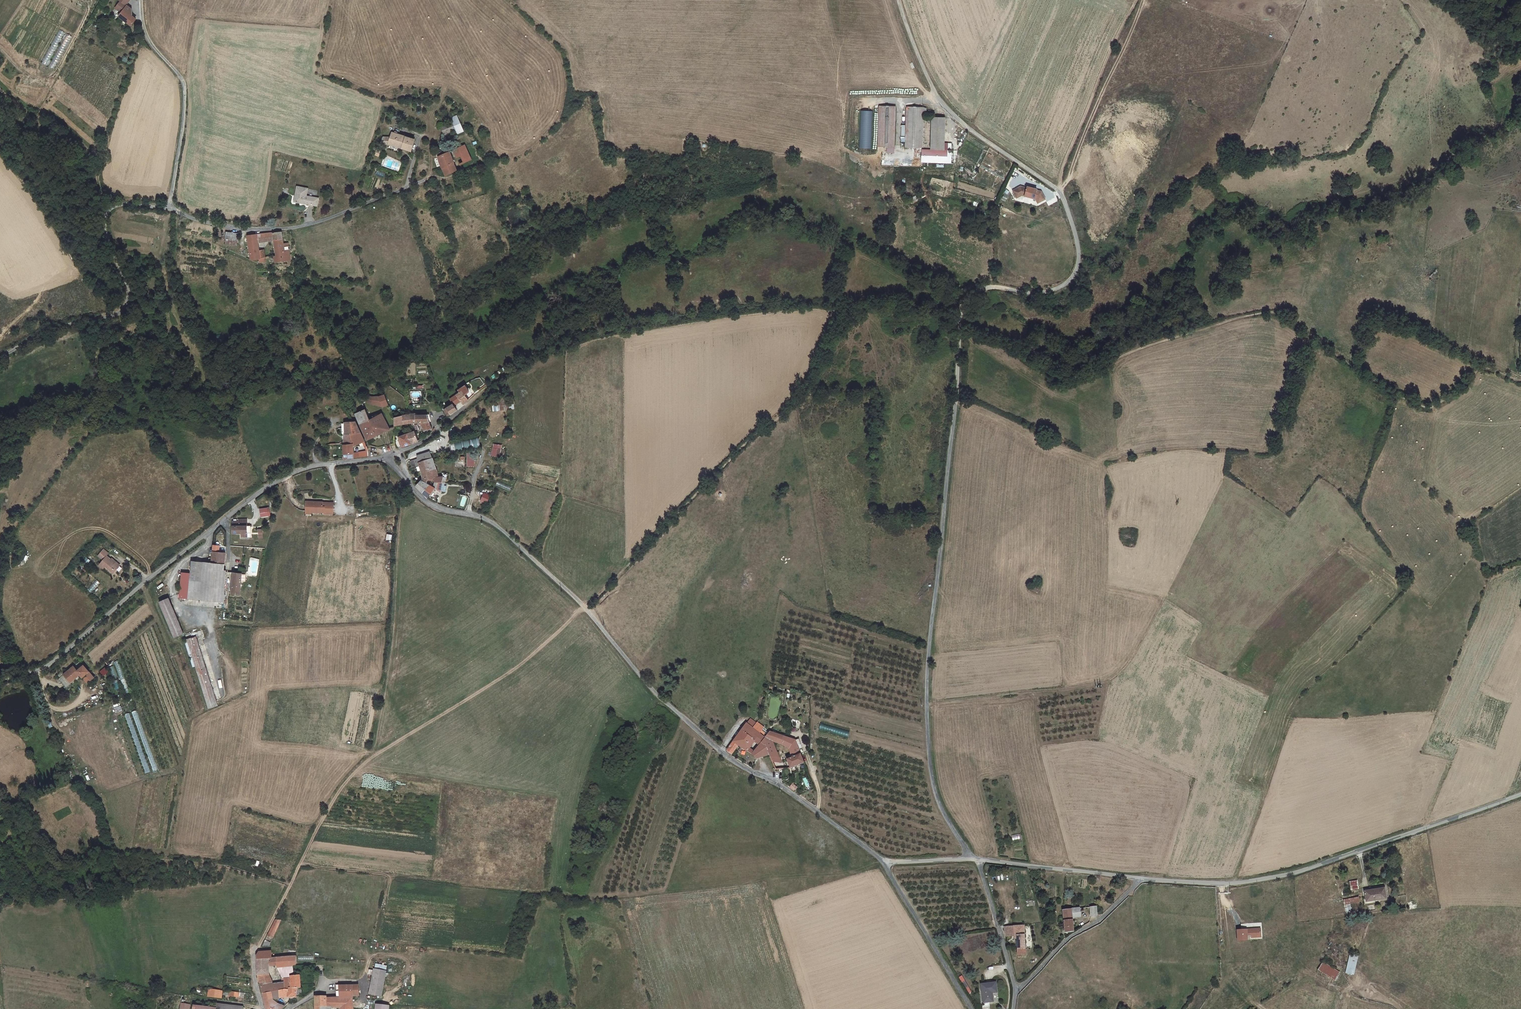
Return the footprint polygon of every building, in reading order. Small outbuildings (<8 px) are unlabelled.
[(134,13),(128,9),(134,1),(132,0),(123,0),(120,3),(123,5),(118,12),(124,17),(121,20),(133,29),(138,23),(133,20),(134,19),(134,13)] [(54,72),(71,36),(65,33),(65,32),(58,29),(42,64),(49,67),(48,69),(54,72)] [(883,111),(882,151),(898,152),(899,112),(883,111)] [(926,113),(910,113),(909,138),(909,148),(908,153),(924,154),(926,113)] [(451,123),(439,127),(442,135),(453,130),(455,135),(462,133),(456,116),(449,119),(451,123)] [(948,125),(935,124),(933,156),(946,156),(948,125)] [(381,153),(380,156),(388,155),(389,151),(400,154),(400,157),(410,159),(413,146),(390,142),(389,148),(381,149),(381,153)] [(466,150),(455,154),(461,168),(472,164),(466,150)] [(456,167),(451,155),(448,157),(440,160),(440,165),(444,175),(445,178),(458,174),(455,167),(456,167)] [(950,157),(924,156),(924,168),(949,170),(950,157)] [(319,201),(306,198),(307,190),(296,188),(294,204),(317,207),(319,201)] [(1028,196),(1022,195),(1015,199),(1018,206),(1023,203),(1037,207),(1039,212),(1047,208),(1043,200),(1038,199),(1039,198),(1029,195),(1028,196)] [(237,236),(223,235),(222,243),(236,245),(237,236)] [(274,247),(283,246),(281,235),(273,236),(274,244),(274,247)] [(263,237),(257,238),(258,246),(265,245),(263,237)] [(259,253),(258,246),(257,238),(247,239),(251,264),(256,263),(258,263),(260,262),(259,253)] [(274,247),(276,259),(276,260),(276,264),(286,264),(286,262),(291,262),(288,246),(283,247),(283,246),(274,247)] [(466,411),(471,406),(465,397),(458,400),(466,411)] [(377,402),(367,400),(365,405),(384,412),(392,409),(387,400),(377,402)] [(460,416),(455,409),(446,415),(450,423),(460,416)] [(360,417),(373,444),(393,434),(384,419),(373,424),(367,414),(360,417)] [(398,423),(398,430),(416,428),(414,419),(398,423)] [(433,434),(429,421),(418,421),(420,428),(424,427),(426,435),(433,434)] [(348,449),(358,449),(358,451),(369,446),(360,425),(350,426),(348,449)] [(422,445),(419,436),(402,442),(402,443),(401,443),(402,446),(401,446),(404,452),(406,451),(422,445)] [(478,437),(450,444),(452,452),(480,446),(478,437)] [(494,443),(490,456),(499,458),(502,445),(494,443)] [(358,449),(348,449),(347,464),(363,462),(363,458),(358,457),(358,451),(358,449)] [(437,462),(434,457),(421,460),(420,463),(421,464),(422,466),(437,462)] [(432,503),(437,494),(443,496),(446,481),(442,480),(437,462),(422,466),(421,464),(413,466),(414,468),(415,471),(422,469),(425,477),(424,484),(418,489),(429,501),(432,503)] [(509,491),(511,487),(498,481),(496,485),(509,491)] [(487,503),(490,495),(483,492),(481,501),(487,503)] [(334,515),(335,505),(324,504),(324,503),(315,502),(315,504),(308,503),(307,512),(313,513),(326,514),(326,515),(334,515)] [(270,514),(269,510),(270,509),(269,506),(267,506),(260,509),(264,517),(270,514)] [(241,524),(236,524),(236,536),(244,536),(244,539),(249,540),(249,537),(252,537),(252,529),(249,528),(249,521),(241,521),(241,524)] [(210,565),(206,564),(193,564),(193,577),(185,577),(182,601),(225,604),(226,595),(226,593),(227,583),(227,572),(228,554),(214,554),(213,558),(210,558),(210,565)] [(115,572),(119,567),(112,562),(111,562),(105,558),(98,568),(102,571),(103,569),(110,574),(113,570),(115,572)] [(241,597),(243,581),(247,582),(248,573),(244,572),(244,574),(239,574),(234,573),(233,584),(232,596),(241,597)] [(171,601),(162,604),(171,640),(181,638),(171,601)] [(219,703),(193,640),(184,644),(210,707),(219,703)] [(94,680),(84,668),(78,673),(74,669),(65,677),(71,684),(80,676),(88,685),(94,680)] [(71,684),(65,677),(59,682),(67,691),(73,686),(71,684)] [(762,738),(764,734),(767,731),(759,725),(754,731),(762,738)] [(753,759),(758,763),(771,759),(768,749),(764,750),(763,746),(767,741),(762,738),(754,731),(749,727),(729,752),(735,757),(741,750),(749,756),(756,747),(759,750),(753,759)] [(772,735),(769,738),(767,741),(763,746),(764,750),(768,749),(775,748),(790,751),(792,758),(794,764),(804,760),(800,747),(799,745),(788,740),(776,736),(772,735)] [(775,770),(776,773),(794,774),(807,768),(804,760),(794,764),(792,758),(779,762),(775,748),(768,749),(771,759),(773,764),(775,770)] [(1366,895),(1364,887),(1362,887),(1356,888),(1358,896),(1366,895)] [(1368,907),(1387,904),(1384,893),(1366,897),(1368,907)] [(1360,908),(1359,903),(1344,906),(1345,912),(1360,908)] [(1073,910),(1075,920),(1084,918),(1082,909),(1073,910)] [(1065,922),(1067,932),(1075,930),(1075,920),(1073,910),(1063,911),(1065,922)] [(269,938),(273,939),(282,923),(277,923),(269,938)] [(1011,951),(1019,950),(1020,963),(1029,962),(1028,932),(1006,933),(1011,951)] [(1264,942),(1263,935),(1254,935),(1254,937),(1250,937),(1250,936),(1240,936),(1241,946),(1250,946),(1250,941),(1254,940),(1254,942),(1264,942)] [(279,968),(279,970),(284,970),(295,969),(300,969),(297,959),(272,960),(271,954),(261,955),(259,960),(259,979),(264,996),(286,993),(286,986),(275,987),(270,979),(271,969),(279,968)] [(1327,965),(1323,974),(1336,980),(1340,971),(1327,965)] [(296,979),(295,969),(284,970),(285,980),(296,979)] [(367,996),(379,998),(382,971),(370,970),(367,996)] [(269,1008),(276,1008),(276,1007),(275,1006),(275,1004),(275,1003),(281,1001),(282,1000),(283,1000),(293,1000),(298,1000),(300,1000),(299,991),(303,991),(302,978),(296,979),(285,980),(286,986),(286,993),(264,996),(269,1008)] [(995,982),(981,985),(984,1003),(993,1001),(992,993),(997,992),(995,982)] [(339,1000),(352,1001),(351,988),(338,988),(339,994),(339,1000)] [(225,1001),(225,998),(242,1000),(242,994),(210,991),(210,1000),(225,1001)] [(352,1001),(339,1000),(332,1000),(327,1001),(327,999),(316,999),(316,1008),(352,1008),(352,1001)]
